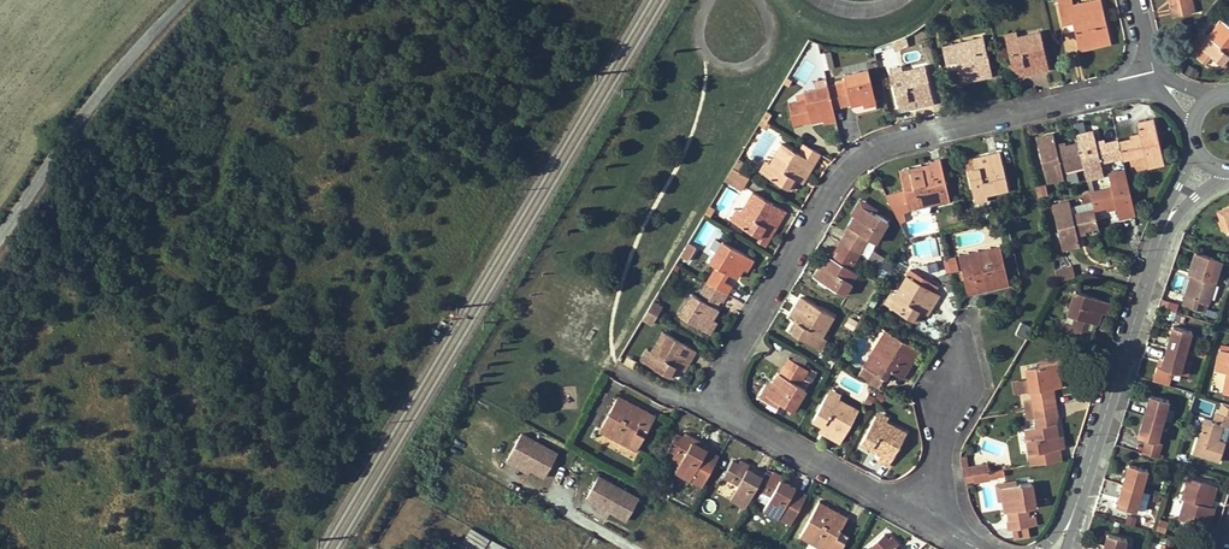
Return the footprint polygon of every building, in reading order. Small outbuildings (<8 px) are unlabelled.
[(1172,6),(1170,7),(1172,16),(1195,11),(1192,0),(1171,0),(1172,6)] [(1060,7),(1064,23),(1073,21),(1075,29),(1078,43),(1088,40),(1088,38),(1109,32),(1102,1),(1080,6),(1079,2),(1074,4),(1060,7)] [(1221,18),(1207,36),(1200,46),(1225,66),(1228,61),(1228,24),(1221,18)] [(1066,31),(1075,29),(1073,21),(1064,23),(1066,31)] [(1006,34),(1007,40),(1019,37),(1018,32),(1006,34)] [(1041,32),(1019,37),(1007,40),(1014,70),(1024,68),(1036,65),(1037,72),(1050,69),(1041,32)] [(1112,42),(1109,32),(1088,38),(1088,40),(1078,43),(1080,50),(1112,42)] [(1196,43),(1200,46),(1207,36),(1203,33),(1196,43)] [(896,51),(910,45),(907,37),(901,39),(893,43),(896,51)] [(985,40),(963,45),(963,42),(943,47),(947,63),(954,61),(959,83),(970,80),(969,77),(993,71),(985,40)] [(831,51),(821,53),(824,69),(834,67),(831,51)] [(959,83),(954,61),(947,63),(952,84),(959,83)] [(927,65),(904,70),(892,73),(901,113),(912,110),(912,108),(934,102),(927,65)] [(1026,75),(1037,72),(1036,65),(1024,68),(1026,75)] [(852,102),(852,104),(864,102),(876,99),(869,69),(845,75),(847,82),(829,86),(834,108),(844,106),(843,104),(852,102)] [(993,75),(993,71),(969,77),(970,80),(993,75)] [(829,86),(805,91),(807,99),(810,113),(812,121),(823,119),(836,116),(834,108),(829,86)] [(807,99),(798,101),(801,115),(810,113),(807,99)] [(803,124),(801,115),(798,101),(789,103),(794,126),(803,124)] [(837,121),(836,116),(823,119),(824,124),(837,121)] [(1145,154),(1147,160),(1148,167),(1165,164),(1155,119),(1138,123),(1140,133),(1132,136),(1133,138),(1119,142),(1123,157),(1123,159),(1134,157),(1145,154)] [(1119,142),(1119,140),(1105,143),(1098,145),(1097,140),(1094,131),(1078,135),(1080,143),(1083,160),(1085,167),(1088,179),(1105,175),(1102,162),(1123,157),(1119,142)] [(1080,143),(1066,146),(1058,148),(1057,143),(1055,134),(1038,138),(1048,182),(1065,179),(1063,171),(1062,164),(1083,160),(1080,143)] [(792,190),(798,180),(804,170),(810,173),(816,163),(783,143),(771,163),(765,173),(792,190)] [(969,170),(975,197),(987,194),(1010,190),(1002,153),(988,156),(991,165),(980,168),(969,170)] [(1134,157),(1135,163),(1147,160),(1145,154),(1134,157)] [(980,168),(991,165),(988,156),(978,158),(980,168)] [(771,163),(767,160),(761,171),(765,173),(771,163)] [(1083,160),(1062,164),(1063,171),(1085,167),(1083,160)] [(923,170),(901,175),(909,210),(919,207),(924,214),(930,213),(932,204),(951,200),(947,184),(943,162),(923,167),(923,170)] [(746,185),(751,177),(734,167),(729,175),(746,185)] [(803,183),(810,173),(804,170),(798,180),(803,183)] [(1136,214),(1126,170),(1110,174),(1113,187),(1091,192),(1093,202),(1095,210),(1109,207),(1110,210),(1118,208),(1120,217),(1136,214)] [(744,188),(746,185),(729,175),(727,178),(744,188)] [(1046,184),(1035,185),(1036,195),(1046,195),(1046,184)] [(755,192),(743,211),(736,222),(763,238),(770,227),(772,224),(777,227),(787,211),(755,192)] [(861,199),(852,214),(856,217),(863,206),(876,214),(878,209),(861,199)] [(1087,233),(1086,230),(1099,227),(1095,210),(1093,202),(1072,207),(1070,201),(1053,205),(1064,249),(1081,246),(1079,235),(1087,233)] [(877,243),(890,222),(876,214),(863,206),(856,217),(841,242),(861,254),(870,238),(877,243)] [(732,219),(736,222),(743,211),(738,208),(732,219)] [(1221,209),(1218,210),(1225,231),(1228,230),(1222,213),(1221,209)] [(908,236),(927,230),(924,221),(906,227),(908,236)] [(703,243),(715,228),(709,223),(697,238),(703,243)] [(711,262),(718,265),(730,273),(738,278),(743,268),(750,257),(724,240),(711,262)] [(679,259),(687,263),(696,246),(688,242),(679,259)] [(826,267),(819,279),(846,295),(858,274),(851,270),(861,254),(841,242),(836,250),(839,252),(835,259),(832,257),(826,267)] [(1001,246),(979,252),(980,255),(1002,250),(1001,246)] [(979,252),(960,256),(969,294),(989,289),(988,286),(1009,281),(1002,250),(980,255),(979,252)] [(1205,302),(1208,303),(1221,260),(1196,252),(1189,273),(1192,274),(1196,275),(1189,297),(1185,295),(1183,305),(1202,311),(1205,302)] [(947,257),(951,272),(961,269),(957,255),(947,257)] [(755,259),(750,257),(743,268),(748,271),(755,259)] [(718,265),(713,273),(725,281),(730,273),(718,265)] [(822,265),(815,277),(819,279),(826,267),(822,265)] [(888,270),(881,266),(877,272),(885,276),(888,270)] [(1060,281),(1075,277),(1072,266),(1057,269),(1060,281)] [(917,322),(923,312),(929,302),(934,305),(941,295),(937,293),(928,287),(931,281),(912,270),(908,275),(896,295),(890,305),(917,322)] [(728,293),(733,286),(725,281),(713,273),(709,281),(728,293)] [(1189,297),(1196,275),(1192,274),(1185,295),(1189,297)] [(704,289),(716,296),(724,301),(728,293),(709,281),(704,289)] [(940,287),(931,281),(928,287),(937,293),(940,287)] [(700,297),(711,304),(716,296),(704,289),(700,297)] [(1076,291),(1068,314),(1077,317),(1089,321),(1098,323),(1101,312),(1105,300),(1076,291)] [(896,295),(892,292),(886,303),(890,305),(896,295)] [(680,314),(706,330),(713,318),(719,308),(711,304),(700,297),(692,293),(680,314)] [(823,336),(835,316),(802,297),(796,307),(804,312),(798,322),(792,332),(817,346),(823,336)] [(1162,298),(1160,305),(1175,310),(1177,302),(1162,298)] [(878,299),(873,306),(880,310),(884,303),(878,299)] [(651,300),(644,320),(655,324),(662,304),(651,300)] [(1106,314),(1110,301),(1105,300),(1101,312),(1106,314)] [(929,315),(934,305),(929,302),(923,312),(929,315)] [(798,322),(804,312),(796,307),(790,317),(798,322)] [(1077,317),(1074,325),(1086,329),(1089,321),(1077,317)] [(718,321),(713,318),(706,330),(711,333),(718,321)] [(1016,332),(1027,337),(1032,326),(1021,321),(1016,332)] [(1095,332),(1086,329),(1074,325),(1071,334),(1092,340),(1095,332)] [(1173,326),(1167,347),(1185,352),(1191,331),(1173,326)] [(860,375),(868,380),(873,371),(879,374),(883,366),(891,370),(903,378),(908,369),(905,367),(917,348),(884,328),(873,347),(875,349),(860,375)] [(690,361),(697,351),(664,331),(653,351),(646,362),(673,378),(679,368),(685,358),(690,361)] [(828,339),(823,336),(817,346),(822,349),(828,339)] [(1162,368),(1179,373),(1185,353),(1185,352),(1167,347),(1162,368)] [(642,359),(646,362),(653,351),(648,348),(642,359)] [(920,350),(917,348),(905,367),(908,369),(920,350)] [(1220,349),(1216,370),(1227,372),(1223,393),(1228,394),(1228,351),(1220,349)] [(1059,362),(1060,376),(1064,375),(1062,357),(1040,360),(1041,365),(1059,362)] [(690,361),(685,358),(679,368),(684,371),(690,361)] [(783,403),(795,410),(807,389),(800,385),(809,369),(790,358),(775,382),(768,394),(783,403)] [(1053,388),(1061,387),(1060,376),(1059,362),(1041,365),(1027,366),(1030,391),(1032,391),(1053,388)] [(879,374),(873,371),(868,380),(880,387),(885,378),(886,379),(891,370),(883,366),(879,374)] [(768,394),(775,382),(770,379),(760,395),(780,407),(783,403),(768,394)] [(1032,391),(1034,400),(1054,397),(1053,388),(1032,391)] [(831,389),(829,393),(840,399),(842,394),(831,389)] [(813,420),(823,426),(833,432),(831,437),(841,443),(860,409),(840,399),(829,393),(813,420)] [(619,396),(617,399),(637,410),(639,407),(619,396)] [(1054,397),(1034,400),(1035,409),(1058,405),(1056,396),(1054,397)] [(1162,422),(1168,400),(1150,396),(1145,416),(1162,422)] [(603,426),(622,438),(620,441),(637,451),(646,435),(637,430),(648,411),(639,407),(637,410),(617,399),(603,426)] [(1028,410),(1035,409),(1034,400),(1026,401),(1028,410)] [(1210,413),(1212,403),(1196,400),(1194,409),(1210,413)] [(1058,405),(1035,409),(1036,419),(1050,416),(1059,415),(1058,405)] [(1030,420),(1036,419),(1035,409),(1028,410),(1030,420)] [(656,416),(648,411),(637,430),(646,435),(656,416)] [(878,412),(876,416),(887,422),(889,418),(878,412)] [(1205,419),(1194,454),(1219,461),(1225,443),(1218,440),(1223,425),(1228,426),(1228,416),(1216,412),(1213,422),(1205,419)] [(878,460),(889,467),(908,432),(887,422),(876,416),(861,444),(872,449),(881,454),(878,460)] [(1038,427),(1052,425),(1050,416),(1036,419),(1038,427)] [(1162,422),(1145,416),(1139,437),(1148,439),(1143,454),(1156,458),(1161,443),(1156,442),(1162,422)] [(1038,427),(1027,429),(1031,453),(1061,448),(1059,435),(1057,424),(1052,425),(1038,427)] [(620,441),(622,438),(603,426),(600,430),(620,441)] [(831,437),(833,432),(823,426),(820,431),(831,437)] [(680,450),(686,453),(684,457),(676,472),(691,480),(692,479),(704,485),(720,457),(708,450),(692,442),(695,438),(686,433),(684,437),(678,434),(670,449),(678,454),(680,450)] [(523,434),(509,462),(518,467),(521,462),(533,468),(532,470),(547,478),(559,454),(523,434)] [(710,446),(695,438),(692,442),(708,450),(710,446)] [(1032,465),(1063,460),(1061,448),(1031,453),(1032,465)] [(868,455),(878,460),(881,454),(872,449),(868,455)] [(725,476),(733,481),(736,477),(742,480),(740,484),(732,499),(747,507),(758,487),(764,477),(748,468),(750,465),(741,460),(739,463),(734,460),(725,476)] [(521,462),(518,467),(530,474),(532,470),(533,468),(521,462)] [(974,474),(990,471),(989,464),(973,467),(974,474)] [(1117,506),(1135,511),(1141,491),(1148,469),(1129,464),(1123,486),(1117,506)] [(768,488),(774,492),(773,495),(765,509),(780,518),(796,488),(782,479),(783,477),(774,471),(772,474),(767,471),(764,477),(758,487),(767,492),(768,488)] [(974,474),(975,481),(991,479),(990,471),(974,474)] [(601,476),(588,499),(628,521),(641,498),(601,476)] [(1182,499),(1184,499),(1179,518),(1208,527),(1214,508),(1211,507),(1206,506),(1212,485),(1188,477),(1182,499)] [(997,483),(1000,501),(1004,501),(1002,488),(1018,485),(1017,480),(997,483)] [(1018,485),(1002,488),(1004,501),(1006,511),(1008,511),(1010,521),(1007,521),(1009,530),(1037,525),(1036,516),(1030,517),(1029,508),(1036,507),(1032,483),(1018,485)] [(1212,485),(1206,506),(1211,507),(1217,486),(1212,485)] [(818,505),(837,516),(839,513),(820,502),(818,505)] [(846,541),(838,537),(840,532),(848,518),(839,513),(837,516),(818,505),(803,533),(822,544),(820,547),(823,548),(842,548),(846,541)] [(840,532),(838,537),(846,541),(849,536),(840,532)] [(820,547),(822,544),(803,533),(801,537),(820,547)] [(872,545),(875,548),(901,548),(898,545),(900,544),(893,536),(889,539),(885,533),(872,545)] [(1126,538),(1108,533),(1103,548),(1124,548),(1126,538)]
